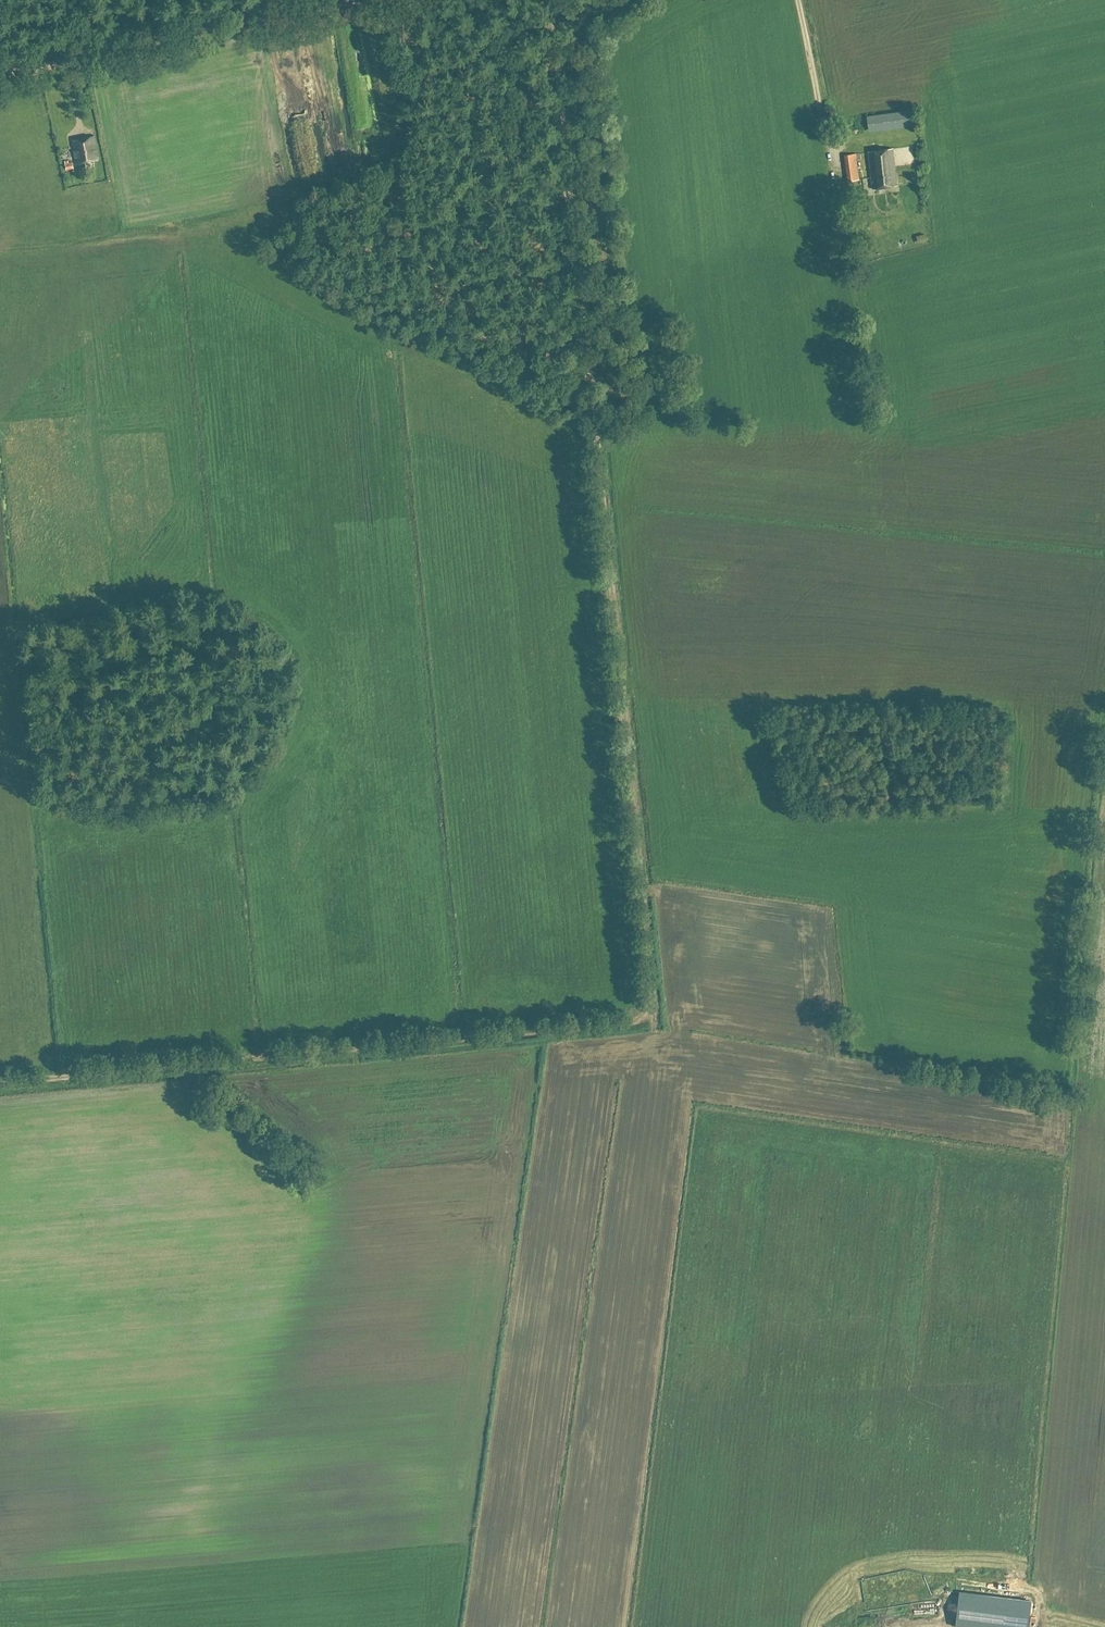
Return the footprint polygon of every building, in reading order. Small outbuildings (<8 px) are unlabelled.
[(77,163),(99,159),(95,136),(73,140),(77,163)] [(873,189),(898,186),(893,149),(869,152),(873,189)] [(1028,1601),(960,1593),(956,1626),(966,1626),(1024,1626),(1028,1601)]
